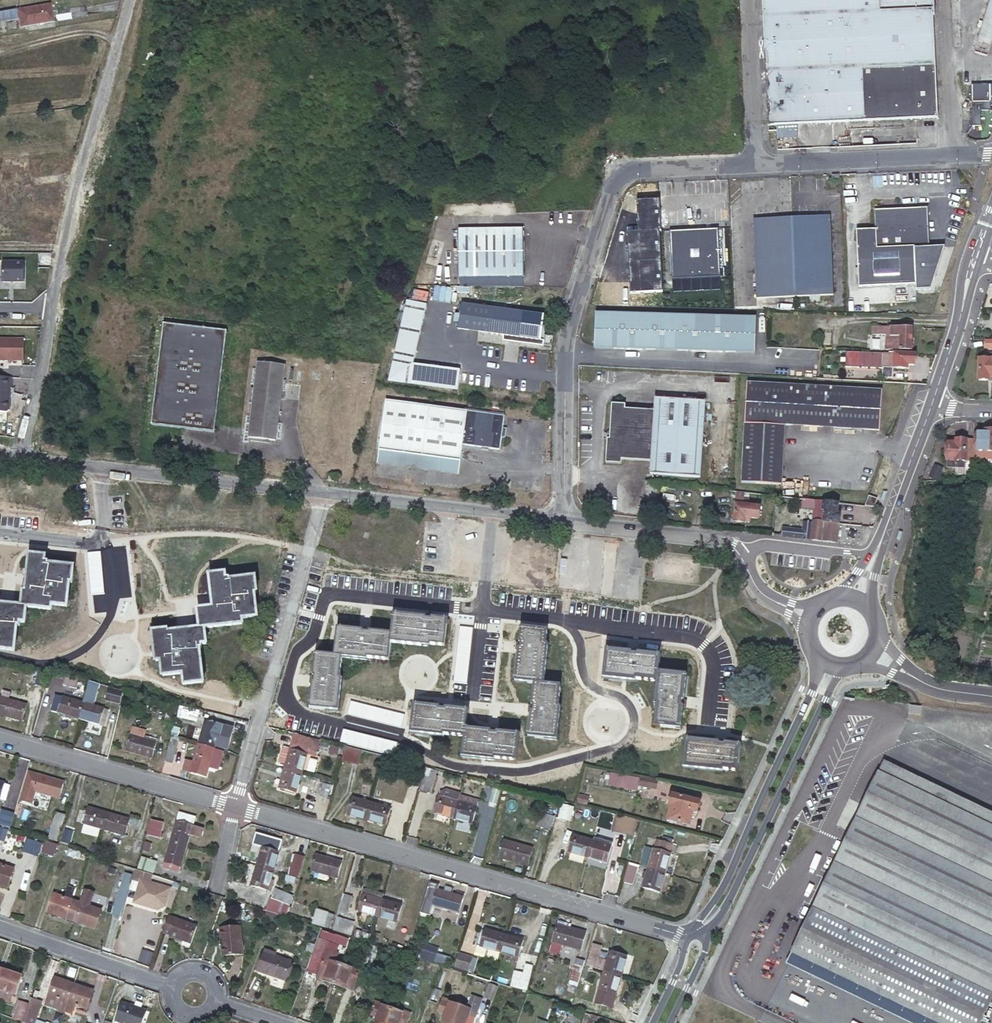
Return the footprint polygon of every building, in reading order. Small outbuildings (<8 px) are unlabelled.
[(937,118),(932,0),(786,0),(762,1),(764,46),(763,46),(763,51),(764,51),(768,125),(937,118)] [(991,23),(991,0),(990,0),(983,19),(991,23)] [(51,5),(26,8),(28,25),(53,21),(51,5)] [(0,12),(0,22),(17,19),(15,9),(0,12)] [(991,31),(991,23),(983,19),(980,27),(991,31)] [(976,38),(988,42),(991,31),(980,27),(976,38)] [(972,101),(990,100),(990,83),(971,84),(972,101)] [(858,286),(915,283),(915,289),(930,289),(945,245),(929,246),(927,206),(874,209),(874,228),(856,229),(858,286)] [(754,292),(830,291),(828,215),(752,216),(754,292)] [(453,276),(518,276),(519,228),(453,227),(453,276)] [(668,276),(717,275),(715,227),(667,228),(668,276)] [(374,266),(387,270),(391,254),(378,251),(374,266)] [(25,263),(4,263),(4,282),(25,283),(25,263)] [(453,276),(452,285),(517,287),(518,276),(453,276)] [(593,308),(591,345),(691,350),(691,355),(724,356),(724,351),(751,353),(752,316),(593,308)] [(452,335),(514,342),(517,318),(455,310),(452,335)] [(228,325),(164,318),(152,419),(216,427),(228,325)] [(910,350),(911,327),(841,325),(841,333),(890,334),(890,336),(898,337),(898,339),(885,339),(885,348),(910,350)] [(24,341),(0,341),(0,363),(24,363),(24,341)] [(843,366),(880,368),(881,354),(844,352),(843,366)] [(915,354),(888,352),(887,362),(892,362),(892,368),(907,369),(907,364),(914,365),(915,354)] [(991,376),(991,353),(989,353),(989,358),(979,358),(978,379),(989,379),(989,376),(991,376)] [(283,364),(256,361),(247,436),(274,439),(283,364)] [(507,383),(523,390),(527,378),(511,372),(507,383)] [(10,389),(13,389),(12,378),(0,378),(0,414),(7,414),(10,411),(10,389)] [(785,424),(880,431),(883,390),(748,382),(742,482),(781,485),(785,424)] [(643,473),(694,476),(699,400),(648,397),(647,409),(619,407),(619,402),(605,401),(603,428),(601,431),(598,461),(614,463),(615,458),(644,460),(643,473)] [(375,450),(419,456),(425,406),(382,400),(375,450)] [(458,461),(458,460),(460,445),(497,449),(501,416),(425,406),(419,456),(458,461)] [(984,430),(984,434),(976,433),(975,448),(972,447),(972,458),(991,458),(991,431),(984,430)] [(972,461),(972,458),(972,447),(972,440),(955,439),(954,443),(951,442),(946,442),(946,468),(956,468),(956,461),(971,461),(972,461)] [(971,461),(956,461),(956,468),(956,471),(958,473),(970,474),(970,470),(971,461)] [(928,468),(927,481),(937,481),(938,468),(928,468)] [(751,518),(760,518),(762,507),(750,505),(750,499),(743,498),(744,493),(738,493),(735,522),(745,523),(745,521),(751,522),(751,518)] [(877,498),(869,496),(865,506),(873,507),(877,498)] [(836,512),(838,503),(815,500),(813,523),(805,522),(804,530),(784,527),(783,536),(816,540),(837,542),(841,512),(836,512)] [(1,647),(1,650),(17,651),(20,626),(22,626),(22,622),(27,623),(29,607),(54,610),(54,605),(70,607),(72,583),(74,583),(76,568),(50,565),(51,562),(47,562),(47,557),(32,555),(27,591),(25,591),(24,607),(0,604),(0,647),(1,647)] [(226,572),(210,574),(214,606),(198,608),(200,627),(169,631),(169,628),(153,630),(156,660),(161,659),(163,675),(184,672),(185,683),(204,681),(200,647),(203,647),(202,643),(207,642),(205,627),(243,622),(242,618),(257,616),(255,592),(257,592),(255,576),(230,579),(230,577),(226,577),(226,572)] [(432,615),(393,610),(389,642),(429,646),(429,644),(443,646),(446,621),(432,619),(432,615)] [(370,628),(337,624),(334,655),(366,659),(366,657),(387,660),(390,635),(369,632),(370,628)] [(514,643),(510,681),(542,684),(546,646),(545,646),(546,631),(521,629),(519,643),(514,643)] [(606,648),(602,682),(622,684),(622,681),(635,682),(635,680),(656,683),(659,658),(637,655),(638,651),(606,648)] [(309,674),(305,707),(337,710),(340,678),(338,678),(341,656),(315,653),(313,675),(309,674)] [(48,672),(40,670),(36,685),(44,687),(48,672)] [(689,678),(657,674),(654,706),(656,706),(654,727),(679,730),(681,708),(685,709),(689,678)] [(559,687),(533,685),(531,706),(527,705),(524,737),(555,740),(559,709),(556,709),(559,687)] [(105,700),(110,702),(113,689),(108,688),(105,700)] [(113,689),(110,702),(120,704),(123,692),(113,689)] [(50,710),(57,712),(62,696),(55,693),(50,710)] [(80,719),(85,702),(62,695),(62,696),(57,712),(80,719)] [(22,720),(26,704),(0,697),(0,714),(22,720)] [(445,704),(413,701),(410,736),(429,738),(429,734),(441,735),(442,733),(463,736),(464,725),(466,711),(445,709),(445,704)] [(105,708),(85,702),(80,719),(99,724),(105,708)] [(189,708),(182,707),(179,719),(185,721),(189,708)] [(204,713),(191,709),(188,717),(202,721),(204,713)] [(204,722),(198,742),(215,746),(221,727),(204,722)] [(133,724),(125,750),(152,757),(156,741),(142,737),(145,727),(133,724)] [(497,729),(464,725),(461,760),(480,762),(480,759),(493,760),(493,759),(515,761),(518,735),(496,733),(497,729)] [(286,765),(285,768),(301,773),(312,737),(294,733),(289,751),(286,765)] [(686,737),(683,768),(724,773),(724,771),(736,772),(738,747),(724,745),(725,741),(686,737)] [(215,746),(198,742),(195,755),(192,765),(208,770),(210,765),(215,747),(215,746)] [(215,747),(210,765),(216,766),(219,765),(223,749),(215,747)] [(359,763),(360,748),(343,747),(342,761),(359,763)] [(279,763),(286,765),(289,751),(283,749),(279,763)] [(174,755),(166,753),(163,765),(170,768),(174,755)] [(192,765),(195,755),(188,753),(185,762),(192,765)] [(878,770),(991,824),(991,806),(885,756),(878,770)] [(301,773),(285,768),(279,787),(296,792),(301,773)] [(790,955),(931,1022),(981,1022),(991,1000),(991,824),(878,770),(790,955)] [(436,775),(424,772),(419,791),(432,794),(436,775)] [(37,774),(32,790),(58,798),(63,782),(37,774)] [(656,783),(640,779),(638,787),(653,791),(656,783)] [(306,794),(318,797),(321,783),(310,780),(306,794)] [(5,783),(0,799),(5,801),(10,784),(5,783)] [(321,783),(318,797),(326,799),(330,785),(321,783)] [(485,786),(481,799),(496,803),(499,790),(485,786)] [(434,812),(453,818),(458,801),(439,796),(434,812)] [(479,801),(459,796),(458,801),(453,818),(472,823),(479,801)] [(579,796),(577,803),(586,806),(588,799),(579,796)] [(672,796),(668,811),(670,812),(668,821),(669,822),(668,824),(673,826),(673,823),(688,827),(690,819),(694,821),(698,803),(672,796)] [(348,814),(367,819),(371,802),(352,797),(348,814)] [(371,802),(367,819),(387,825),(391,808),(371,802)] [(540,802),(536,816),(552,820),(556,806),(540,802)] [(560,803),(557,817),(570,820),(573,805),(560,803)] [(88,824),(104,828),(109,812),(93,808),(88,824)] [(5,810),(1,823),(9,825),(13,812),(5,810)] [(109,812),(104,828),(125,835),(130,819),(109,812)] [(176,820),(170,841),(187,846),(190,833),(201,836),(203,829),(192,825),(194,819),(179,814),(176,820)] [(616,814),(612,829),(631,834),(634,819),(616,814)] [(152,819),(148,834),(162,839),(167,823),(152,819)] [(53,822),(48,838),(56,840),(61,824),(53,822)] [(63,828),(59,842),(66,844),(70,830),(63,828)] [(587,857),(592,839),(572,834),(568,851),(587,857)] [(22,851),(37,855),(41,842),(25,838),(22,851)] [(656,840),(649,838),(642,860),(649,862),(656,840)] [(611,845),(592,839),(587,857),(606,862),(611,845)] [(504,840),(499,857),(528,866),(533,848),(504,840)] [(648,868),(665,872),(673,845),(656,840),(649,862),(648,868)] [(187,846),(170,841),(164,863),(167,867),(179,870),(187,846)] [(135,843),(130,864),(136,866),(142,845),(135,843)] [(262,847),(256,865),(274,870),(279,852),(262,847)] [(293,853),(288,872),(298,875),(303,856),(293,853)] [(341,861),(315,854),(310,870),(337,878),(341,861)] [(48,856),(42,872),(50,875),(55,858),(48,856)] [(143,857),(139,868),(150,871),(154,860),(143,857)] [(631,884),(636,864),(629,862),(624,882),(631,884)] [(7,887),(14,868),(2,863),(0,863),(0,884),(7,887)] [(167,867),(164,863),(160,876),(176,880),(179,870),(167,867)] [(274,870),(256,865),(250,886),(268,891),(274,870)] [(659,891),(665,872),(648,868),(642,886),(659,891)] [(141,878),(135,899),(158,907),(164,903),(170,886),(141,878)] [(129,884),(122,882),(113,914),(120,916),(129,884)] [(48,911),(75,921),(78,912),(71,908),(73,899),(72,899),(74,891),(68,888),(66,896),(55,892),(48,911)] [(383,898),(384,893),(365,888),(364,893),(383,898)] [(78,912),(75,921),(95,928),(102,909),(89,905),(94,892),(85,889),(81,902),(73,899),(71,908),(78,912)] [(450,893),(445,892),(437,889),(433,905),(460,912),(464,897),(450,893)] [(274,890),(268,907),(285,913),(291,897),(274,890)] [(345,893),(340,910),(348,912),(353,896),(345,893)] [(378,916),(383,898),(364,893),(358,910),(378,916)] [(403,904),(383,898),(378,916),(398,922),(403,904)] [(315,909),(311,922),(329,927),(333,914),(315,909)] [(338,915),(333,929),(351,935),(356,920),(338,915)] [(170,916),(164,934),(192,943),(198,926),(170,916)] [(242,918),(222,919),(222,930),(224,930),(225,951),(243,951),(242,918)] [(557,924),(552,941),(562,945),(580,950),(585,932),(557,924)] [(480,945),(498,951),(503,934),(485,928),(480,945)] [(371,940),(372,936),(356,930),(354,936),(371,940)] [(321,931),(317,944),(325,947),(330,934),(321,931)] [(503,934),(498,951),(518,957),(523,939),(503,934)] [(562,945),(552,941),(549,951),(559,954),(562,945)] [(446,966),(449,956),(436,952),(438,947),(422,942),(418,957),(446,966)] [(593,944),(586,965),(604,970),(621,975),(627,956),(610,951),(607,961),(596,958),(600,946),(593,944)] [(141,949),(138,960),(144,962),(148,951),(141,949)] [(459,950),(454,965),(469,970),(474,955),(459,950)] [(317,977),(335,983),(341,965),(331,961),(332,957),(325,955),(317,977)] [(790,955),(783,969),(895,1022),(931,1022),(790,955)] [(264,957),(257,977),(284,987),(290,969),(275,964),(275,961),(264,957)] [(579,957),(571,983),(578,984),(586,958),(579,957)] [(341,965),(335,983),(344,987),(352,989),(358,970),(341,965)] [(0,989),(16,995),(23,976),(0,968),(0,990),(0,989)] [(517,977),(515,986),(526,990),(532,970),(526,968),(523,978),(517,977)] [(621,975),(604,970),(598,989),(615,994),(621,975)] [(68,1002),(74,983),(56,977),(46,1004),(56,1007),(59,999),(68,1002)] [(490,981),(485,994),(494,997),(498,984),(490,981)] [(93,990),(74,983),(68,1002),(75,1005),(87,1009),(93,990)] [(578,984),(571,983),(568,992),(563,991),(561,999),(572,1003),(578,984)] [(434,987),(428,1001),(435,1002),(439,989),(434,987)] [(448,1022),(453,1022),(460,1005),(448,1001),(449,998),(442,995),(436,1010),(444,1012),(441,1021),(448,1022)] [(472,996),(468,1008),(460,1005),(453,1022),(474,1022),(479,1008),(482,999),(472,996)] [(393,1009),(381,1006),(382,1002),(375,1000),(370,1014),(377,1017),(375,1022),(388,1022),(393,1009)] [(18,1002),(12,1018),(22,1021),(27,1005),(18,1002)] [(27,1005),(22,1021),(28,1022),(33,1022),(40,1005),(29,1002),(27,1005)] [(73,1012),(75,1005),(68,1002),(66,1010),(73,1012)] [(149,1012),(132,1005),(125,1022),(145,1022),(149,1012)] [(388,1022),(407,1022),(410,1013),(402,1010),(401,1012),(393,1009),(388,1022)] [(583,1013),(572,1010),(569,1019),(580,1022),(583,1013)] [(587,1013),(583,1022),(596,1022),(598,1017),(587,1013)]
